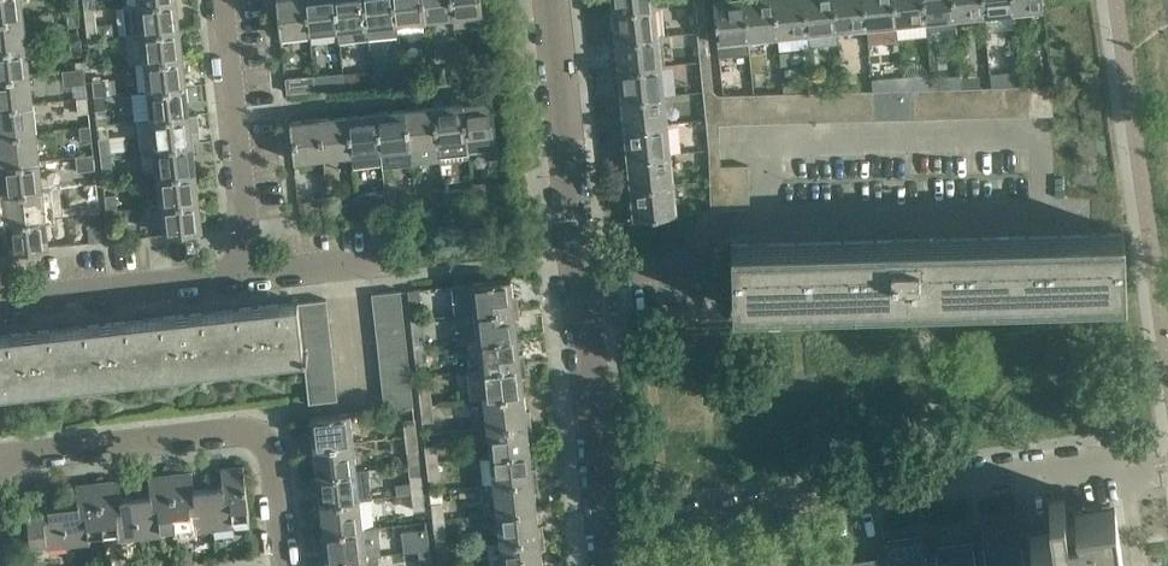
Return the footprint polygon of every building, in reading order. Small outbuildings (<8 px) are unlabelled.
[(24,16),(22,0),(0,0),(0,19),(24,16)] [(85,9),(95,8),(95,0),(84,0),(85,9)] [(138,4),(124,5),(127,34),(141,32),(181,29),(178,0),(171,0),(138,4)] [(281,35),(310,32),(307,0),(277,0),(281,35)] [(310,32),(338,29),(336,0),(307,0),(310,32)] [(338,29),(340,41),(368,37),(367,26),(364,0),(336,0),(338,29)] [(367,26),(396,22),(393,0),(364,0),(367,26)] [(396,22),(424,19),(422,0),(393,0),(396,22)] [(424,19),(453,16),(451,0),(422,0),(424,19)] [(483,21),(481,0),(451,0),(453,16),(454,25),(483,21)] [(608,12),(613,12),(613,11),(656,7),(667,5),(667,0),(606,0),(608,12)] [(718,40),(748,37),(745,0),(714,0),(718,40)] [(778,34),(774,0),(745,0),(748,37),(778,34)] [(778,34),(808,31),(803,0),(774,0),(778,34)] [(808,31),(828,29),(829,43),(839,43),(837,28),(833,0),(803,0),(808,31)] [(837,28),(866,25),(863,0),(833,0),(837,28)] [(866,25),(896,22),(894,0),(863,0),(866,25)] [(896,22),(925,19),(923,0),(894,0),(896,22)] [(925,19),(955,16),(953,0),(923,0),(925,19)] [(955,16),(984,13),(983,0),(953,0),(955,16)] [(984,13),(1013,10),(1012,0),(983,0),(984,13)] [(1013,10),(1043,7),(1043,0),(1012,0),(1013,10)] [(708,31),(705,2),(695,3),(698,32),(708,31)] [(613,11),(613,12),(615,28),(609,29),(611,41),(616,41),(616,40),(659,36),(656,7),(613,11)] [(77,10),(66,11),(68,27),(79,25),(77,10)] [(96,10),(86,11),(88,38),(99,37),(96,10)] [(0,19),(0,47),(27,45),(24,16),(0,19)] [(114,33),(114,24),(102,24),(102,33),(114,33)] [(141,32),(127,34),(130,63),(145,61),(184,57),(181,29),(141,32)] [(701,61),(711,60),(708,31),(698,32),(701,61)] [(616,40),(616,41),(618,58),(613,58),(614,70),(620,70),(619,69),(662,65),(659,36),(616,40)] [(81,39),(70,40),(71,55),(83,54),(81,39)] [(30,74),(27,45),(0,47),(0,77),(30,74)] [(789,49),(780,50),(781,63),(790,62),(789,49)] [(100,50),(90,51),(91,67),(102,65),(100,50)] [(184,57),(145,61),(148,89),(187,86),(184,57)] [(704,90),(714,89),(711,60),(701,61),(704,90)] [(91,67),(84,67),(84,68),(86,83),(93,82),(94,95),(105,94),(113,93),(110,65),(102,65),(91,67)] [(619,69),(620,70),(621,87),(615,87),(617,100),(623,99),(623,98),(665,94),(662,65),(619,69)] [(73,69),(63,70),(65,85),(74,84),(86,83),(84,68),(73,69)] [(372,69),(344,72),(345,87),(355,86),(373,83),(372,69)] [(403,78),(403,69),(394,69),(394,78),(403,78)] [(329,74),(331,88),(344,87),(343,72),(329,74)] [(954,87),(962,86),(961,72),(942,74),(943,87),(954,87)] [(0,77),(0,105),(33,101),(30,74),(0,77)] [(963,74),(963,86),(968,86),(980,86),(980,74),(963,74)] [(314,75),(286,79),(287,92),(316,90),(314,75)] [(785,82),(785,92),(789,92),(802,91),(804,91),(804,82),(785,82)] [(1029,113),(1028,84),(1014,85),(1015,114),(1029,113)] [(1042,113),(1041,84),(1028,84),(1029,113),(1042,113)] [(1051,84),(1041,84),(1042,113),(1052,113),(1051,84)] [(991,85),(981,86),(982,115),(992,114),(991,85)] [(1001,85),(991,85),(992,114),(1002,114),(1001,85)] [(1015,114),(1014,85),(1001,85),(1002,114),(1015,114)] [(187,86),(148,89),(151,118),(190,114),(187,86)] [(969,115),(968,86),(963,86),(962,86),(954,87),(955,116),(969,115)] [(982,115),(981,86),(980,86),(968,86),(969,115),(982,115)] [(931,87),(922,88),(923,117),(932,116),(931,87)] [(941,87),(931,87),(932,116),(942,116),(941,87)] [(955,116),(954,87),(941,87),(942,116),(955,116)] [(896,117),(895,88),(881,89),(882,118),(896,117)] [(909,117),(908,88),(895,88),(896,117),(909,117)] [(923,117),(922,88),(908,88),(909,117),(923,117)] [(714,89),(704,90),(706,119),(718,118),(717,94),(714,89)] [(863,118),(862,89),(849,90),(850,119),(863,118)] [(872,89),(862,89),(863,118),(873,118),(872,89)] [(881,89),(872,89),(873,118),(882,118),(881,89)] [(836,119),(835,90),(822,91),(823,120),(836,119)] [(850,119),(849,90),(835,90),(836,119),(850,119)] [(803,120),(802,91),(789,92),(790,120),(803,120)] [(804,91),(802,91),(803,120),(813,120),(812,91),(804,91)] [(822,91),(812,91),(813,120),(823,120),(822,91)] [(755,122),(754,92),(740,93),(741,122),(755,122)] [(762,92),(754,92),(755,122),(763,121),(762,92)] [(776,121),(775,92),(762,92),(763,121),(776,121)] [(790,120),(789,92),(785,92),(775,92),(776,121),(790,120)] [(727,93),(717,94),(718,118),(718,123),(728,122),(727,93)] [(741,122),(740,93),(727,93),(728,122),(741,122)] [(623,98),(623,99),(625,116),(619,117),(620,129),(626,129),(626,128),(668,123),(665,94),(623,98)] [(87,96),(76,97),(78,112),(89,111),(87,96)] [(492,98),(462,101),(468,149),(497,147),(492,98)] [(0,105),(0,134),(37,130),(33,101),(0,105)] [(468,149),(462,101),(433,104),(438,152),(468,149)] [(433,104),(405,107),(411,163),(439,160),(438,152),(433,104)] [(106,107),(96,109),(98,124),(108,123),(106,107)] [(405,107),(376,111),(382,160),(382,166),(411,163),(405,107)] [(376,111),(348,114),(352,153),(353,163),(382,160),(376,111)] [(190,114),(151,118),(154,147),(194,143),(190,114)] [(352,153),(348,114),(318,117),(323,156),(352,153)] [(318,117),(290,120),(295,159),(323,156),(318,117)] [(718,118),(706,119),(710,149),(719,148),(718,123),(718,118)] [(626,128),(626,129),(628,145),(622,146),(623,159),(629,158),(629,157),(671,153),(668,123),(626,128)] [(90,125),(79,126),(81,141),(92,140),(90,125)] [(0,134),(0,158),(1,163),(40,159),(37,130),(0,134)] [(110,136),(99,137),(101,152),(112,151),(110,136)] [(194,143),(154,147),(157,176),(197,172),(194,143)] [(710,179),(720,178),(720,164),(719,148),(710,149),(710,179)] [(112,151),(101,152),(104,182),(115,180),(112,151)] [(93,153),(75,155),(77,171),(95,169),(93,153)] [(629,157),(629,158),(630,175),(625,175),(626,188),(632,187),(674,183),(671,153),(629,157)] [(40,159),(1,163),(4,192),(43,188),(40,159)] [(748,163),(720,164),(720,178),(748,177),(748,163)] [(197,172),(157,176),(160,204),(200,200),(197,172)] [(748,177),(720,178),(721,192),(749,191),(748,177)] [(720,178),(710,179),(711,209),(721,208),(721,192),(720,178)] [(100,211),(96,182),(86,183),(89,212),(100,211)] [(486,182),(476,183),(478,195),(488,194),(486,182)] [(632,187),(633,204),(628,205),(629,217),(677,212),(674,183),(632,187)] [(430,185),(431,200),(441,199),(440,185),(430,185)] [(43,188),(4,192),(7,221),(64,215),(60,186),(43,188)] [(443,199),(455,198),(453,186),(441,187),(443,199)] [(749,191),(721,192),(721,208),(749,205),(749,191)] [(106,195),(107,210),(118,209),(116,194),(106,195)] [(390,196),(390,207),(405,206),(404,195),(390,196)] [(301,200),(303,215),(316,214),(314,198),(301,200)] [(364,199),(365,211),(384,209),(383,198),(364,199)] [(200,200),(160,204),(164,234),(203,230),(200,200)] [(327,205),(328,212),(342,211),(341,204),(327,205)] [(100,211),(89,212),(90,227),(101,226),(100,211)] [(64,215),(7,221),(10,251),(50,246),(67,244),(64,215)] [(119,223),(109,224),(110,239),(121,238),(119,223)] [(932,237),(770,242),(735,243),(735,242),(732,242),(734,306),(737,306),(737,305),(940,299),(1123,294),(1123,295),(1126,295),(1124,232),(1121,231),(1121,232),(932,237)] [(472,283),(452,285),(454,313),(519,305),(517,295),(513,295),(512,279),(511,277),(471,281),(472,283)] [(420,288),(408,289),(411,306),(422,306),(420,288)] [(371,293),(373,307),(402,304),(400,289),(371,293)] [(327,299),(298,302),(299,317),(328,313),(327,299)] [(298,302),(221,310),(227,365),(304,356),(303,344),(301,331),(299,317),(298,302)] [(402,304),(373,307),(375,322),(404,318),(402,304)] [(519,305),(454,313),(457,342),(478,340),(517,335),(515,317),(520,317),(519,305)] [(221,310),(144,319),(151,373),(227,365),(221,310)] [(328,313),(299,317),(301,331),(330,327),(328,313)] [(404,318),(375,322),(376,336),(405,333),(404,318)] [(144,319),(67,328),(73,382),(151,373),(144,319)] [(330,327),(301,331),(303,344),(331,341),(330,327)] [(67,328),(0,335),(0,390),(73,382),(67,328)] [(424,329),(413,330),(415,347),(426,346),(424,329)] [(405,333),(376,336),(378,350),(407,347),(405,333)] [(523,352),(519,353),(517,335),(478,340),(481,368),(525,363),(523,352)] [(303,344),(304,356),(304,358),(333,355),(331,341),(303,344)] [(426,346),(415,347),(417,364),(428,362),(426,346)] [(407,347),(378,350),(379,364),(408,360),(407,347)] [(333,355),(304,358),(306,372),(334,369),(333,355)] [(408,360),(379,364),(381,378),(410,375),(408,360)] [(481,368),(468,370),(471,398),(484,396),(523,392),(522,375),(526,375),(525,363),(481,368)] [(334,369),(306,372),(307,386),(336,383),(334,369)] [(410,375),(381,378),(383,392),(411,388),(410,375)] [(336,383),(307,386),(309,402),(338,398),(336,383)] [(431,386),(419,387),(421,404),(433,403),(431,386)] [(383,392),(384,407),(413,404),(411,388),(383,392)] [(525,409),(523,392),(484,396),(488,426),(531,421),(529,409),(525,409)] [(433,403),(421,404),(423,421),(435,420),(433,403)] [(308,435),(310,446),(354,441),(353,426),(351,411),(310,416),(312,435),(308,435)] [(404,419),(406,435),(417,434),(415,418),(404,419)] [(531,421),(488,426),(491,454),(530,450),(527,432),(532,431),(531,421)] [(417,434),(406,435),(408,449),(418,448),(417,434)] [(354,441),(310,446),(311,457),(315,457),(317,474),(357,470),(354,441)] [(437,444),(426,445),(428,462),(439,460),(437,444)] [(418,448),(408,449),(409,464),(420,463),(418,448)] [(530,450),(491,454),(494,483),(539,477),(537,466),(532,467),(530,450)] [(439,460),(428,462),(430,478),(441,477),(439,460)] [(420,463),(409,464),(411,478),(421,476),(420,463)] [(223,485),(209,487),(213,528),(236,525),(235,521),(250,519),(244,464),(221,467),(223,485)] [(315,491),(317,503),(360,498),(370,496),(367,469),(357,470),(317,474),(318,480),(319,491),(315,491)] [(193,470),(170,473),(176,527),(191,526),(192,531),(213,528),(209,487),(195,488),(193,470)] [(151,493),(137,495),(141,536),(163,534),(163,529),(176,527),(170,473),(149,475),(151,493)] [(674,478),(676,491),(692,489),(690,475),(674,478)] [(421,476),(411,478),(412,493),(423,492),(421,476)] [(539,477),(494,483),(497,511),(537,507),(535,489),(540,489),(539,477)] [(120,478),(98,481),(104,535),(119,534),(119,538),(141,536),(137,495),(122,496),(120,478)] [(78,501),(65,503),(69,544),(91,541),(90,537),(104,535),(98,481),(77,483),(78,501)] [(69,544),(65,503),(50,505),(48,486),(25,489),(31,543),(46,541),(47,546),(69,544)] [(423,492),(412,493),(414,509),(425,508),(423,492)] [(1114,507),(1075,512),(1077,525),(1068,527),(1064,496),(1048,498),(1053,529),(1029,532),(1031,544),(1022,545),(1018,520),(980,525),(984,551),(975,552),(973,540),(935,546),(936,558),(926,559),(923,534),(885,539),(889,565),(879,565),(877,554),(839,559),(840,565),(1122,565),(1114,507)] [(360,498),(317,503),(318,513),(322,513),(324,531),(364,526),(360,498)] [(444,502),(433,503),(434,519),(446,518),(444,502)] [(537,507),(497,511),(500,540),(545,535),(543,524),(539,524),(537,507)] [(446,518),(434,519),(436,535),(448,534),(446,518)] [(325,548),(321,548),(323,560),(367,555),(379,554),(381,554),(377,525),(364,526),(324,531),(325,548)] [(417,533),(419,550),(430,548),(428,532),(417,533)] [(500,540),(503,565),(528,565),(543,564),(541,547),(546,547),(545,535),(500,540)] [(419,550),(420,565),(421,565),(432,565),(430,548),(419,550)] [(323,560),(323,565),(380,565),(379,554),(367,555),(323,560)]
